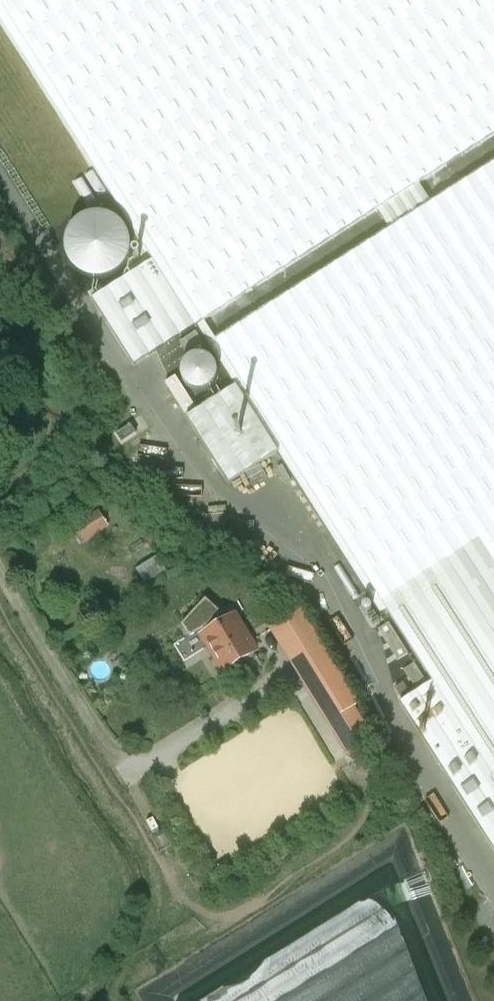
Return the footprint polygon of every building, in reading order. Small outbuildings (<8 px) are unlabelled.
[(154,255),(91,295),(135,365),(196,327),(204,321),(377,212),(419,185),(493,138),(493,0),(0,0),(0,14),(154,255)] [(217,342),(204,321),(196,327),(234,388),(186,418),(229,484),(284,449),(432,682),(400,703),(493,851),(493,165),(432,205),(390,231),(217,342)] [(419,185),(377,212),(390,231),(432,205),(419,185)] [(72,264),(83,271),(94,274),(105,273),(115,267),(123,259),(127,249),(127,235),(122,223),(113,214),(100,210),(87,211),(75,217),(67,227),(64,240),(65,253),(72,264)] [(198,356),(195,356),(192,357),(189,359),(186,361),(184,364),(183,366),(182,370),(181,373),(181,376),(182,379),(183,382),(185,385),(187,387),(189,389),(192,391),(195,392),(198,392),(202,392),(205,392),(208,391),(210,389),(213,387),(215,385),(217,382),(218,379),(218,376),(218,372),(218,369),(216,366),(215,363),(213,361),(210,359),(207,357),(204,356),(201,356),(198,356)] [(132,425),(117,434),(123,443),(137,434),(132,425)] [(98,512),(67,525),(74,545),(106,532),(98,512)] [(141,583),(165,572),(157,556),(134,567),(141,583)] [(204,636),(213,630),(210,625),(220,613),(206,600),(183,626),(190,638),(201,632),(204,636)] [(357,705),(298,609),(298,608),(270,626),(349,754),(372,740),(371,740),(352,708),(357,705)] [(204,636),(202,636),(224,672),(256,652),(235,617),(213,630),(204,636)] [(427,685),(414,664),(404,671),(417,691),(427,685)] [(403,683),(395,689),(403,701),(411,695),(403,683)]
